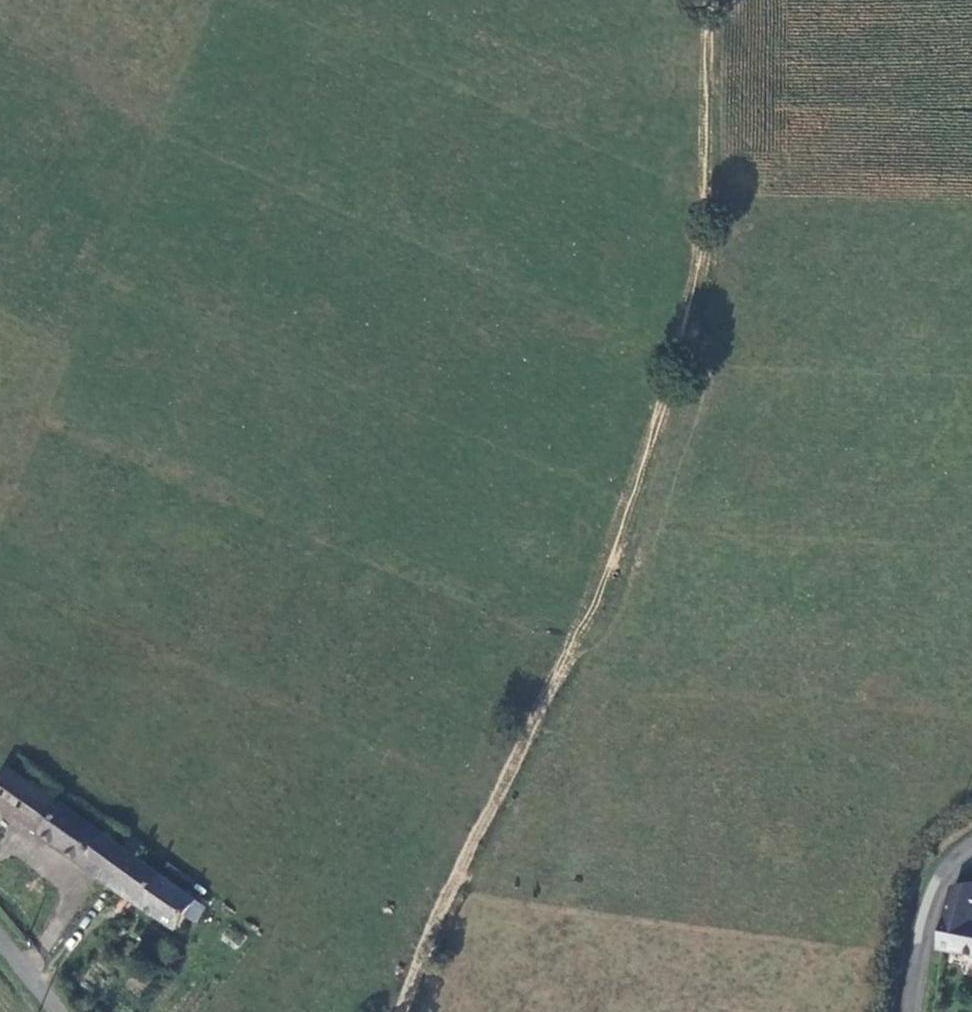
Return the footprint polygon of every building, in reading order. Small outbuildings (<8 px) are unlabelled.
[(14,767),(0,785),(0,804),(105,878),(127,847),(14,767)] [(148,846),(134,837),(127,847),(105,878),(179,930),(191,915),(200,922),(210,907),(140,857),(148,846)] [(944,951),(971,956),(971,889),(957,891),(944,932),(944,951)]
